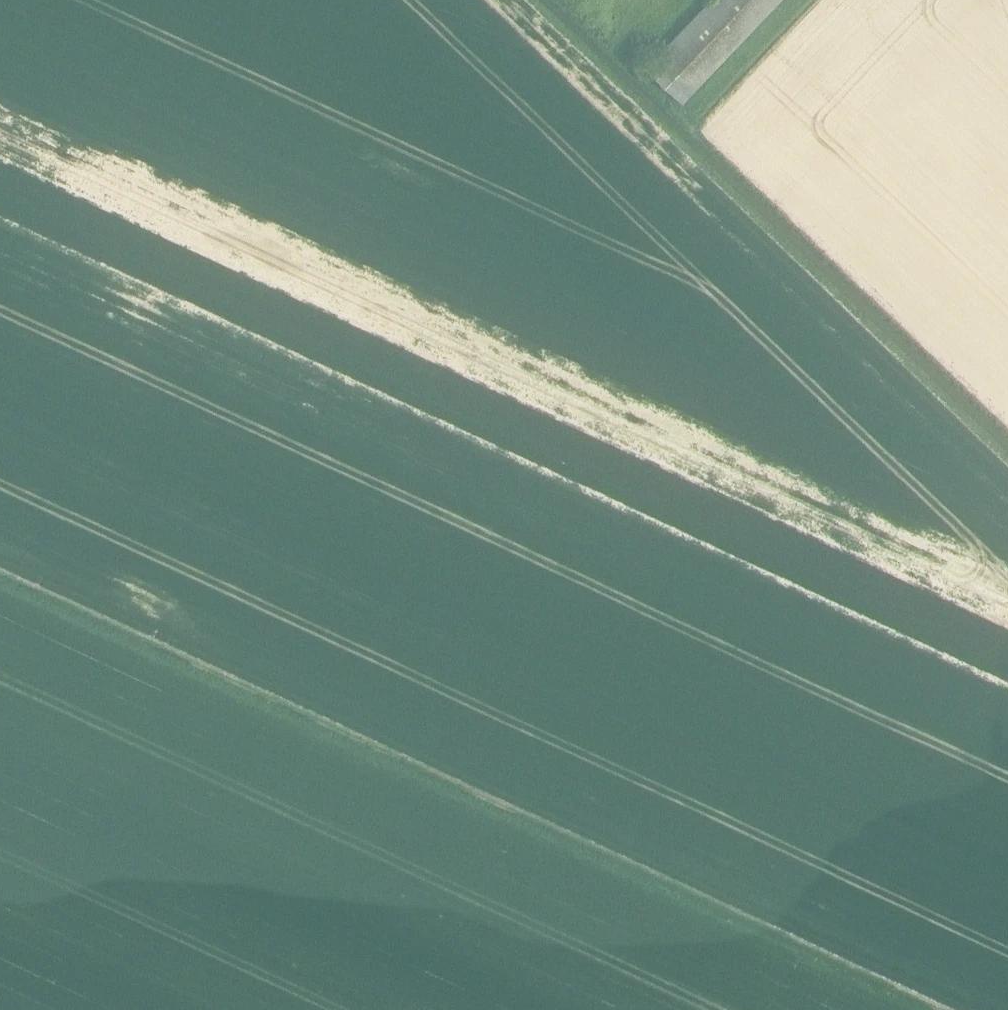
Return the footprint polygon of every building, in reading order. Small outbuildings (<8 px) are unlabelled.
[(659,53),(646,67),(681,100),(777,0),(709,0),(667,44),(657,35),(649,45),(659,53)]
